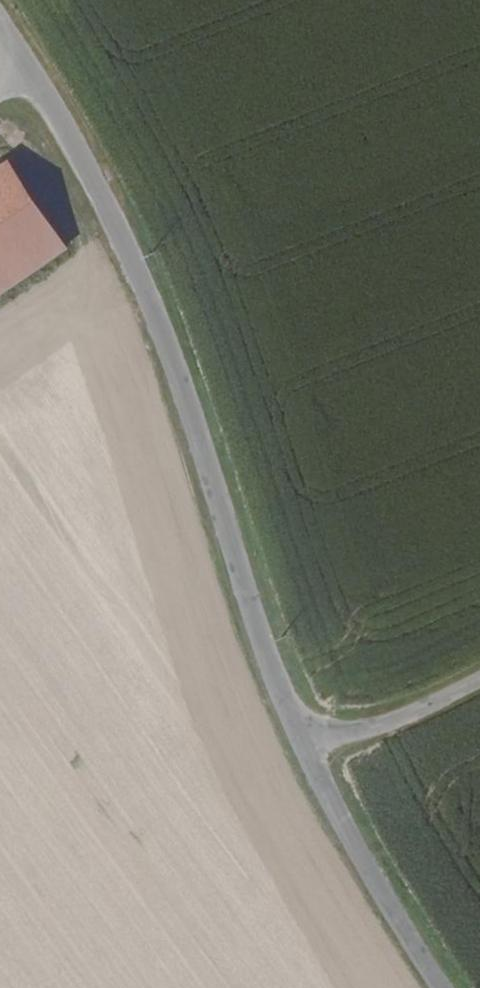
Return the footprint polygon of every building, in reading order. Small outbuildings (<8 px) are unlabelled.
[(0,165),(0,293),(61,251),(5,161),(0,165)]
